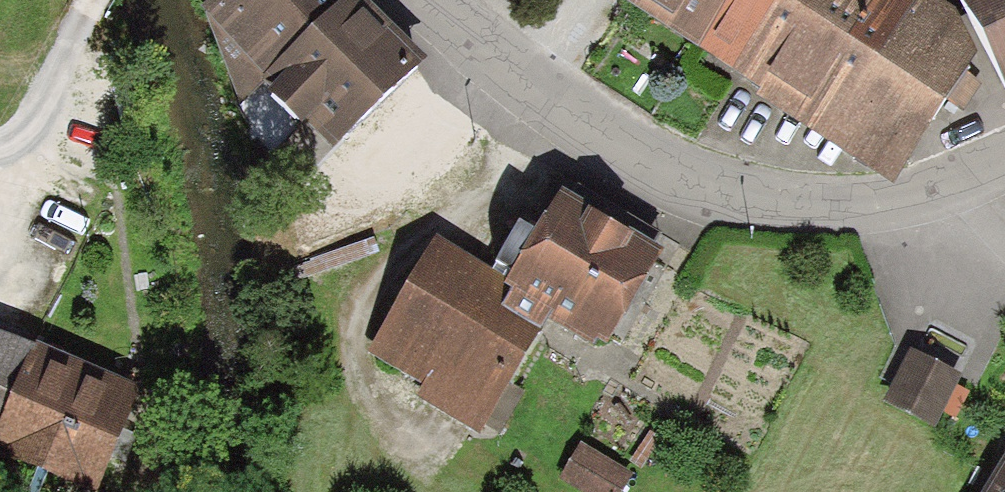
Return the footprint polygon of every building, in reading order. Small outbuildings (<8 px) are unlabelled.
[(205,4),(194,14),(252,78),(339,0),(210,0),(205,4)] [(252,78),(329,151),(417,66),(342,0),(339,0),(252,78)] [(700,50),(732,0),(621,0),(700,50)] [(700,50),(735,73),(780,0),(732,0),(700,50)] [(735,73),(761,89),(756,99),(804,127),(880,0),(780,0),(735,73)] [(937,0),(880,0),(804,127),(891,185),(931,125),(976,56),(952,11),(937,0)] [(1004,81),(1004,0),(964,0),(1004,81)] [(552,196),(495,289),(545,319),(597,351),(654,258),(552,196)] [(495,289),(426,248),(363,353),(422,388),(415,400),(475,435),(545,319),(495,289)] [(24,350),(0,341),(0,413),(24,350)] [(0,413),(0,460),(83,491),(86,491),(126,390),(24,350),(0,413)] [(925,430),(949,380),(902,357),(878,407),(925,430)] [(550,479),(572,491),(616,491),(624,478),(569,446),(550,479)] [(987,491),(1004,491),(1004,466),(987,491)]
